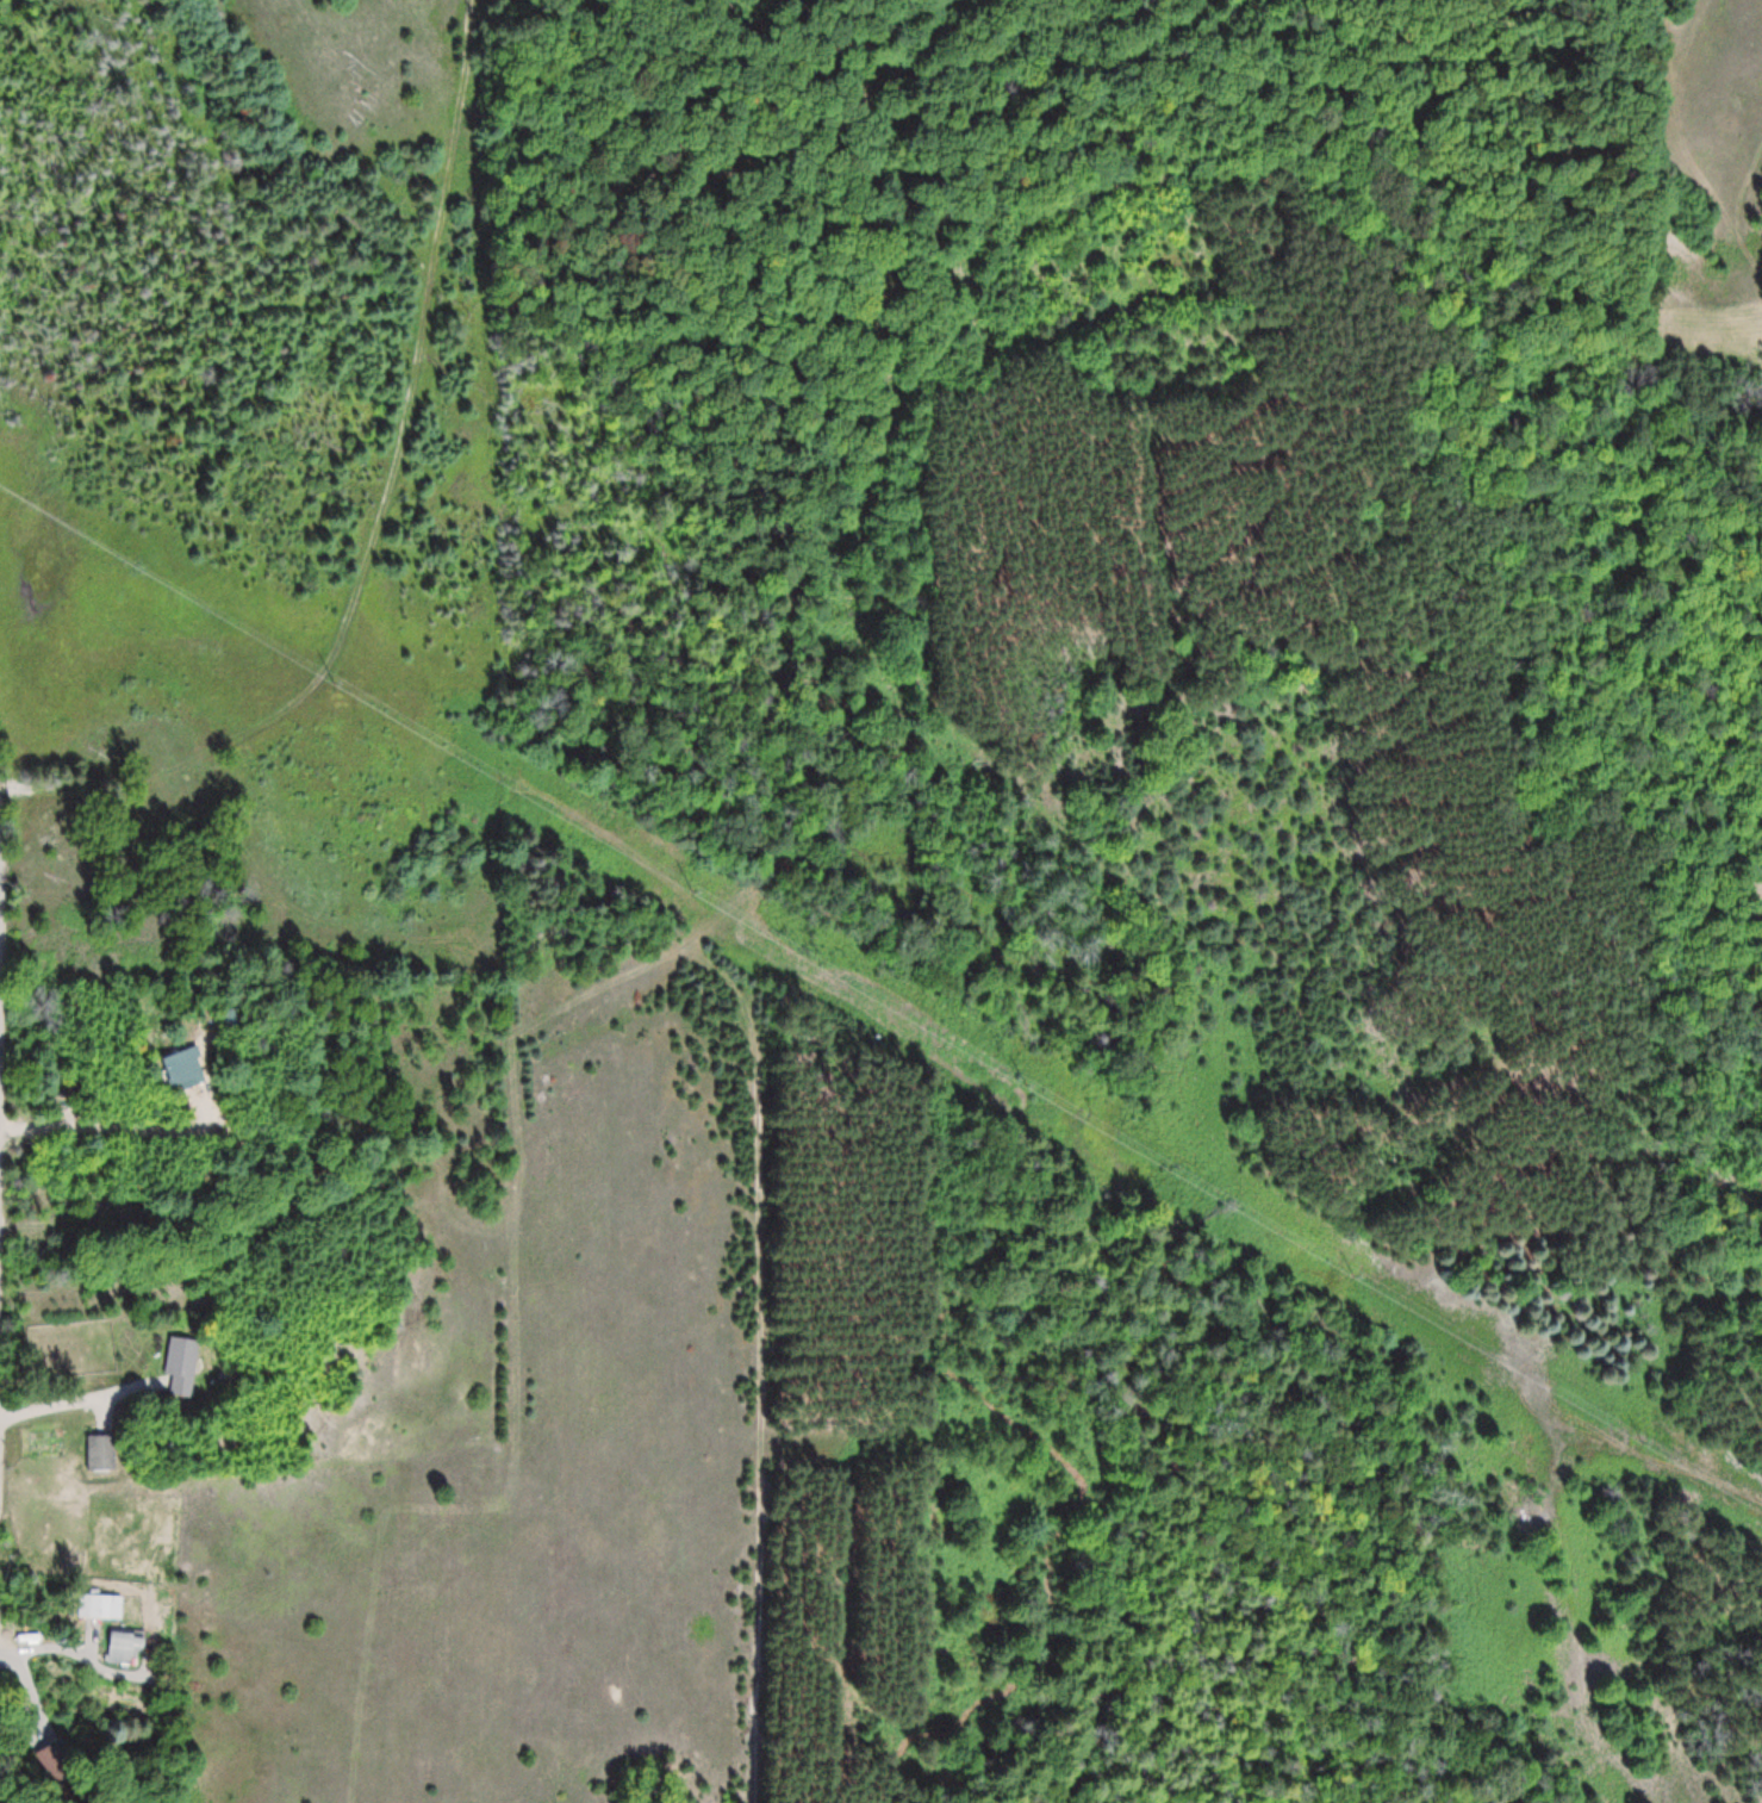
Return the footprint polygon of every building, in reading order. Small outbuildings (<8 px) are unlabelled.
[(200,1340),(172,1336),(164,1395),(191,1399),(200,1340)] [(89,1435),(89,1471),(114,1471),(114,1435),(89,1435)] [(123,1595),(79,1595),(79,1617),(123,1617),(123,1595)] [(146,1652),(146,1628),(110,1628),(110,1663),(134,1663),(134,1652),(146,1652)]
